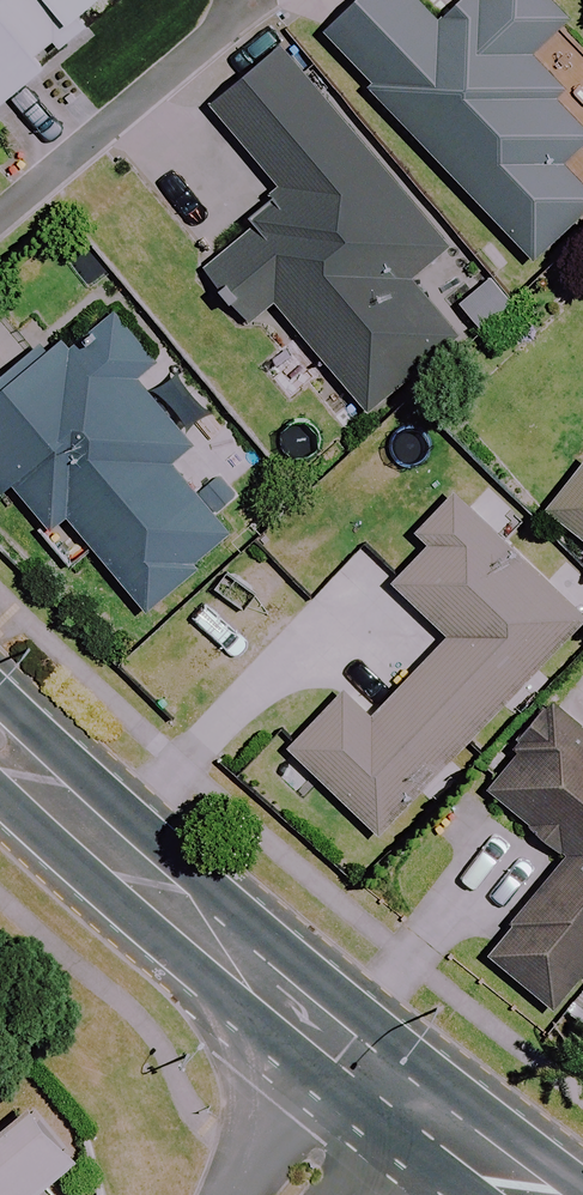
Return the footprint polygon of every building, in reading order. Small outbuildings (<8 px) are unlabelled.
[(88,31),(77,18),(99,0),(0,0),(0,105),(88,31)] [(529,260),(582,210),(582,187),(560,162),(582,141),(582,133),(555,103),(568,91),(532,51),(567,19),(549,0),(469,0),(442,25),(419,0),(359,0),(322,34),(529,260)] [(442,252),(278,49),(214,101),(292,196),(205,267),(251,323),(280,300),(370,410),(456,340),(408,280),(442,252)] [(106,301),(0,384),(0,491),(10,483),(47,531),(65,516),(139,610),(226,541),(168,466),(188,450),(134,381),(156,364),(106,301)] [(553,516),(582,540),(582,479),(553,516)] [(446,489),(371,568),(447,640),(370,721),(341,693),(289,748),(379,834),(582,620),(446,489)] [(549,705),(482,786),(570,859),(490,956),(552,1007),(582,970),(582,733),(549,705)] [(31,1107),(0,1133),(0,1194),(34,1194),(76,1160),(31,1107)]
